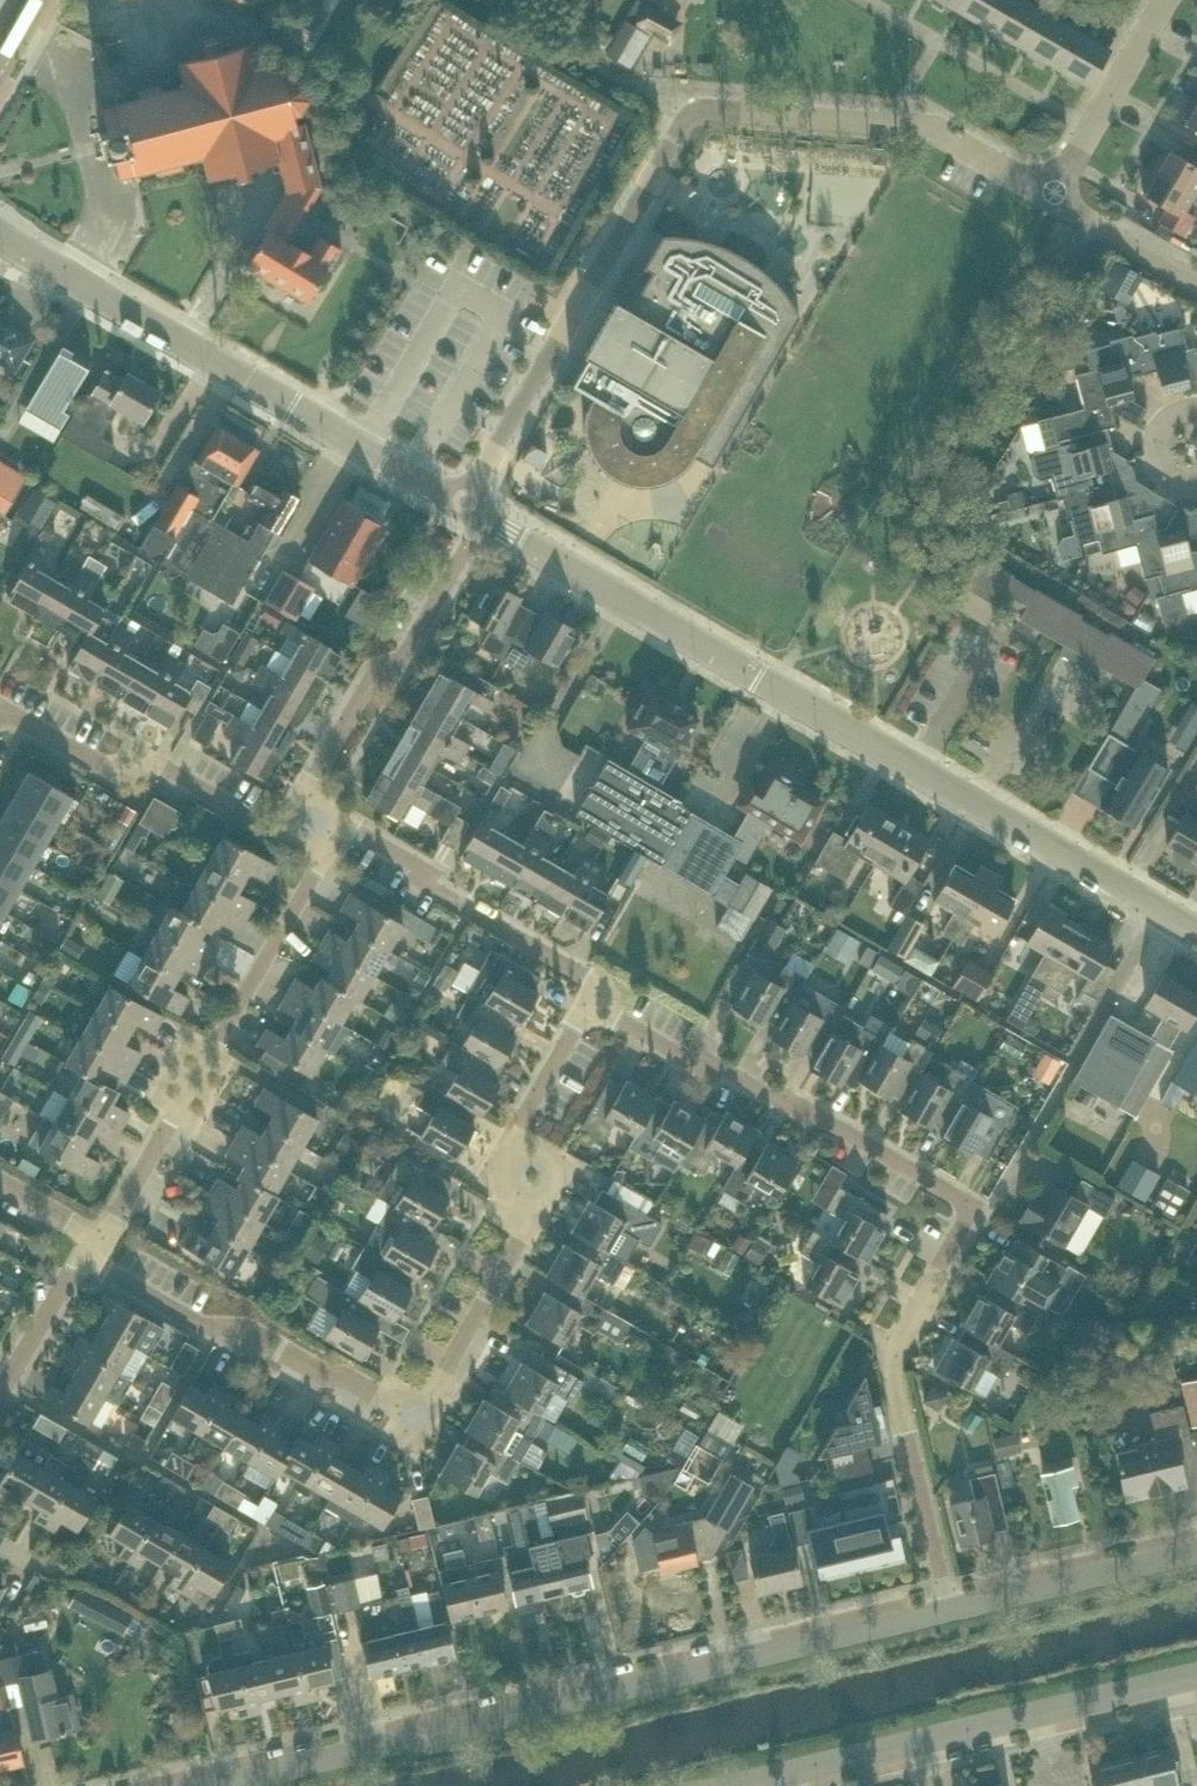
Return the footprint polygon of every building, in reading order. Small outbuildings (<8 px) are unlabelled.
[(977,0),(955,0),(951,7),(968,16),(977,0)] [(1000,0),(977,0),(968,16),(985,26),(1000,0)] [(1022,0),(1000,0),(985,26),(1002,36),(1022,0)] [(1039,9),(1023,0),(1022,0),(1002,36),(1019,46),(1039,9)] [(683,22),(647,1),(635,23),(670,44),(683,22)] [(310,5),(300,22),(317,32),(327,15),(310,5)] [(1036,55),(1056,19),(1039,9),(1019,46),(1036,55)] [(1052,65),(1073,29),(1056,19),(1036,55),(1052,65)] [(626,20),(605,54),(630,68),(650,34),(626,20)] [(1069,75),(1090,39),(1073,29),(1052,65),(1069,75)] [(1087,85),(1108,49),(1090,39),(1069,75),(1087,85)] [(255,67),(250,45),(221,52),(219,42),(202,46),(205,56),(178,63),(183,85),(163,90),(161,83),(137,90),(139,96),(100,106),(106,129),(98,131),(105,158),(113,156),(119,178),(157,169),(159,175),(184,169),(182,162),(202,157),(207,179),(235,172),(238,183),(255,178),(252,168),(279,161),(287,192),(302,201),(281,237),(268,229),(257,247),(253,245),(242,248),(245,259),(249,261),(247,264),(309,302),(330,267),(332,268),(343,250),(319,235),(309,252),(293,242),(292,244),(289,242),(322,188),(305,123),(296,125),(293,116),(300,114),(308,100),(304,85),(290,76),(283,78),(279,60),(255,67)] [(700,63),(699,74),(712,74),(712,64),(700,63)] [(1194,99),(1183,119),(1187,121),(1185,125),(1196,132),(1196,101),(1194,99)] [(872,144),(872,151),(871,161),(886,162),(887,145),(872,144)] [(1196,167),(1170,152),(1168,155),(1164,153),(1153,171),(1194,195),(1196,197),(1196,166),(1196,167)] [(1186,210),(1194,195),(1153,171),(1142,190),(1146,192),(1144,196),(1166,208),(1158,222),(1184,237),(1196,216),(1186,210)] [(480,204),(492,183),(479,176),(467,197),(480,204)] [(1108,210),(1121,217),(1127,208),(1114,200),(1108,210)] [(781,346),(800,315),(793,304),(786,293),(777,284),(768,275),(758,266),(748,259),(737,253),(725,247),(713,243),(701,239),(688,237),(675,236),(663,235),(644,268),(651,272),(621,325),(610,319),(572,385),(593,396),(588,405),(586,414),(585,424),(585,433),(587,442),(590,451),(595,460),(601,467),(608,473),(616,478),(624,482),(634,485),(643,485),(653,485),(662,483),(671,479),(679,474),(686,468),(692,460),(771,339),(781,346)] [(1117,261),(1106,282),(1118,289),(1131,286),(1138,273),(1117,261)] [(1159,291),(1144,294),(1149,320),(1164,318),(1159,291)] [(15,372),(32,341),(0,322),(0,364),(15,372)] [(1196,347),(1188,349),(1183,328),(1157,335),(1157,332),(1134,338),(1142,372),(1142,375),(1159,370),(1165,392),(1189,386),(1188,382),(1196,380),(1196,350),(1196,347)] [(1134,338),(1134,335),(1110,341),(1111,344),(1085,350),(1088,360),(1083,361),(1086,372),(1091,371),(1100,369),(1112,414),(1113,414),(1117,413),(1135,424),(1141,422),(1148,410),(1134,401),(1127,375),(1142,372),(1134,338)] [(27,407),(62,428),(70,414),(68,413),(68,414),(63,411),(73,395),(72,395),(75,391),(92,362),(72,350),(72,351),(63,346),(61,350),(60,350),(46,374),(47,375),(44,379),(27,407)] [(1116,426),(1113,414),(1112,414),(1100,369),(1091,371),(1086,372),(1083,361),(1077,363),(1080,373),(1076,374),(1085,408),(1052,417),(1058,440),(1076,435),(1080,450),(1106,444),(1112,442),(1108,428),(1116,426)] [(130,384),(124,381),(106,370),(91,397),(87,394),(63,436),(105,460),(114,445),(100,437),(117,407),(130,384)] [(160,392),(132,376),(128,374),(124,381),(130,384),(117,407),(143,421),(160,392)] [(1052,476),(1058,499),(1064,498),(1063,497),(1100,487),(1100,486),(1094,488),(1090,474),(1129,463),(1128,459),(1114,451),(1112,442),(1106,444),(1080,450),(1076,435),(1058,440),(1052,417),(1037,420),(1045,450),(1034,453),(1031,458),(1035,475),(1041,478),(1052,476)] [(232,516),(218,508),(233,483),(237,485),(258,449),(218,426),(197,461),(194,459),(141,547),(185,574),(215,523),(224,528),(232,516)] [(539,467),(547,453),(532,444),(524,458),(539,467)] [(0,474),(0,510),(5,513),(21,487),(0,474)] [(301,501),(279,488),(277,490),(260,480),(248,499),(267,510),(259,522),(261,523),(249,543),(224,528),(215,523),(185,574),(232,602),(264,549),(267,550),(275,546),(282,532),(301,501)] [(1100,487),(1063,497),(1064,498),(1070,520),(1072,519),(1076,535),(1079,544),(1083,543),(1086,554),(1102,550),(1097,530),(1138,519),(1136,510),(1143,497),(1142,493),(1104,503),(1100,487)] [(23,506),(46,519),(57,502),(34,488),(23,506)] [(1008,494),(1012,508),(1026,504),(1022,490),(1008,494)] [(1158,530),(1159,530),(1155,515),(1156,515),(1166,498),(1153,490),(1142,493),(1143,497),(1136,510),(1138,519),(1097,530),(1102,550),(1103,553),(1137,545),(1146,578),(1147,583),(1161,579),(1160,574),(1169,571),(1158,530)] [(88,493),(81,505),(118,528),(126,517),(88,493)] [(353,584),(385,528),(341,502),(308,559),(337,575),(353,584)] [(74,507),(66,524),(82,531),(90,514),(74,507)] [(1189,552),(1179,514),(1175,515),(1167,528),(1159,530),(1158,530),(1169,571),(1160,574),(1161,579),(1147,583),(1150,599),(1157,597),(1163,621),(1187,615),(1182,590),(1191,588),(1192,591),(1196,589),(1196,550),(1189,552)] [(40,534),(48,539),(56,527),(47,522),(40,534)] [(1065,537),(1059,548),(1062,561),(1082,555),(1079,544),(1076,535),(1065,537)] [(33,612),(53,577),(37,568),(48,549),(39,543),(7,597),(33,612)] [(89,573),(91,574),(98,561),(90,555),(82,568),(80,568),(69,587),(53,577),(33,612),(58,627),(89,573)] [(1083,616),(1036,589),(1035,591),(1013,578),(1014,576),(983,558),(955,605),(986,623),(997,604),(1020,618),(1015,627),(1030,635),(1035,627),(1064,644),(1081,619),(1083,616)] [(89,573),(58,627),(83,641),(83,642),(90,630),(91,630),(101,614),(105,607),(88,597),(99,578),(100,579),(108,566),(98,561),(91,574),(89,573)] [(283,569),(265,601),(297,620),(316,588),(283,569)] [(502,660),(530,609),(518,602),(521,597),(491,579),(468,618),(490,631),(481,648),(502,660)] [(1130,598),(1137,604),(1146,593),(1139,587),(1130,598)] [(269,604),(263,615),(277,623),(283,613),(269,604)] [(502,660),(523,672),(534,654),(555,667),(577,629),(546,611),(543,617),(530,609),(502,660)] [(71,662),(69,666),(70,666),(95,681),(127,626),(118,621),(117,623),(101,614),(91,630),(90,630),(83,642),(83,641),(71,662)] [(1108,635),(1081,619),(1064,644),(1061,653),(1104,678),(1108,670),(1138,687),(1112,730),(1127,739),(1142,713),(1146,715),(1162,689),(1144,679),(1156,659),(1110,632),(1108,635)] [(291,656),(326,677),(340,652),(287,621),(282,630),(301,641),(291,656)] [(136,632),(132,629),(127,626),(95,681),(121,696),(142,660),(125,651),(136,632)] [(210,632),(201,648),(224,662),(239,637),(228,630),(222,639),(210,632)] [(246,632),(231,657),(244,664),(259,639),(246,632)] [(439,633),(432,644),(443,651),(450,640),(439,633)] [(174,642),(169,651),(171,652),(178,656),(183,647),(174,642)] [(171,652),(169,651),(158,670),(142,660),(121,696),(146,711),(178,656),(171,652)] [(178,656),(146,711),(170,725),(181,705),(195,713),(211,686),(198,678),(191,689),(175,680),(182,669),(187,661),(178,656)] [(311,703),(326,677),(291,656),(281,674),(262,663),(257,671),(311,703)] [(235,661),(230,671),(241,677),(246,667),(235,661)] [(426,696),(462,716),(471,700),(490,711),(495,703),(487,698),(495,685),(468,670),(461,683),(441,671),(426,696)] [(296,728),(311,703),(257,671),(252,680),(272,691),(262,708),(296,728)] [(667,700),(649,690),(627,727),(663,748),(645,779),(659,787),(699,719),(681,708),(682,706),(668,698),(667,700)] [(452,733),(462,716),(426,696),(411,721),(466,753),(471,745),(452,733)] [(253,724),(233,713),(212,700),(206,709),(208,710),(222,718),(228,722),(281,753),(296,728),(262,708),(253,724)] [(207,744),(222,718),(208,710),(193,735),(207,744)] [(460,762),(466,753),(411,721),(396,746),(432,767),(441,751),(460,762)] [(266,779),(281,753),(228,722),(222,731),(241,742),(231,759),(266,779)] [(1109,732),(1088,767),(1115,784),(1101,806),(1134,826),(1169,769),(1109,732)] [(504,742),(496,755),(511,763),(518,750),(504,742)] [(422,784),(432,767),(396,746),(382,771),(458,815),(462,806),(442,795),(422,784)] [(645,779),(627,768),(610,758),(576,815),(632,848),(631,849),(646,858),(646,856),(659,864),(687,807),(681,801),(659,787),(645,779)] [(484,765),(478,775),(490,782),(496,774),(484,765)] [(796,788),(798,784),(772,768),(760,789),(752,784),(741,803),(756,812),(751,820),(747,817),(734,838),(694,815),(687,807),(659,864),(728,904),(715,925),(741,940),(772,888),(746,873),(739,885),(723,875),(735,854),(745,860),(769,820),(784,829),(789,820),(805,830),(821,802),(796,788)] [(60,820),(74,797),(30,771),(16,794),(60,820)] [(469,822),(458,815),(382,771),(366,798),(401,819),(411,802),(431,813),(450,823),(440,840),(454,848),(469,822)] [(502,806),(511,791),(503,786),(493,801),(462,856),(487,870),(507,835),(491,825),(502,806)] [(47,843),(60,820),(16,794),(3,817),(47,843)] [(152,829),(167,803),(155,796),(140,822),(152,829)] [(166,837),(181,811),(167,803),(152,829),(166,837)] [(874,862),(898,822),(868,804),(848,839),(833,830),(815,861),(845,879),(860,854),(874,862)] [(137,811),(132,808),(127,805),(119,818),(129,824),(137,811)] [(544,829),(553,813),(544,808),(535,825),(524,844),(507,835),(487,870),(512,885),(544,829)] [(552,834),(563,816),(555,811),(553,813),(544,829),(512,885),(537,900),(558,864),(541,854),(552,834)] [(1195,819),(1187,814),(1167,845),(1190,859),(1196,848),(1196,815),(1195,819)] [(47,843),(3,817),(0,822),(0,847),(33,866),(47,843)] [(889,905),(904,914),(922,883),(908,875),(929,839),(898,822),(874,862),(904,880),(889,905)] [(590,825),(583,837),(600,847),(607,835),(590,825)] [(208,861),(243,881),(250,870),(268,880),(276,865),(223,835),(208,861)] [(33,866),(0,847),(0,878),(20,889),(33,866)] [(621,902),(646,858),(631,849),(629,853),(616,876),(617,876),(614,882),(600,873),(604,865),(595,859),(563,915),(589,929),(609,895),(621,902)] [(563,915),(595,859),(585,854),(574,873),(558,864),(537,900),(563,915)] [(237,893),(243,881),(208,861),(194,886),(247,916),(254,903),(237,893)] [(952,939),(991,871),(981,866),(975,877),(956,866),(936,901),(955,912),(942,933),(952,939)] [(963,945),(975,924),(993,935),(1014,899),(995,888),(1001,877),(991,871),(952,939),(963,945)] [(20,889),(0,878),(0,909),(7,912),(20,889)] [(124,881),(114,891),(127,902),(136,892),(124,881)] [(247,916),(194,886),(186,882),(178,883),(166,903),(171,905),(180,911),(180,912),(206,926),(214,931),(221,919),(239,930),(247,916)] [(654,958),(680,903),(653,890),(627,945),(654,958)] [(392,899),(383,912),(350,893),(341,907),(360,917),(353,929),(388,949),(403,924),(444,949),(452,936),(392,899)] [(77,920),(89,926),(98,911),(86,904),(77,920)] [(200,937),(206,926),(180,912),(180,911),(171,905),(156,931),(209,961),(217,948),(200,937)] [(1034,974),(1048,983),(1080,927),(1048,909),(1029,942),(1047,952),(1034,974)] [(905,957),(924,925),(927,920),(908,910),(905,915),(887,947),(905,957)] [(750,947),(767,958),(785,928),(767,917),(750,947)] [(860,941),(846,933),(837,927),(827,945),(849,959),(860,941)] [(1115,969),(1102,962),(1112,946),(1080,927),(1048,983),(1064,992),(1077,969),(1089,976),(1076,998),(1093,1008),(1115,969)] [(373,974),(388,949),(353,929),(347,940),(329,929),(320,943),(373,974)] [(201,975),(209,961),(156,931),(142,956),(177,976),(184,965),(201,975)] [(68,936),(60,949),(77,959),(84,945),(68,936)] [(358,1000),(373,974),(320,943),(312,957),(331,968),(324,980),(354,997),(358,1000)] [(905,959),(922,968),(933,975),(942,961),(930,953),(914,944),(905,959)] [(860,960),(870,966),(879,951),(868,945),(860,960)] [(826,972),(832,959),(808,948),(802,961),(826,972)] [(520,1021),(519,1021),(522,1023),(540,993),(535,990),(542,977),(492,949),(467,991),(470,993),(485,1001),(484,1002),(520,1021)] [(871,968),(878,972),(896,983),(905,967),(887,957),(880,953),(871,968)] [(171,988),(177,976),(142,956),(128,982),(179,1012),(188,997),(171,988)] [(953,985),(978,1000),(994,972),(970,958),(953,985)] [(452,983),(453,982),(460,971),(446,962),(438,975),(452,983)] [(791,1003),(802,985),(805,979),(784,966),(774,983),(753,970),(731,1007),(761,1025),(764,1020),(777,1027),(777,1028),(790,1003),(791,1003)] [(906,967),(896,983),(908,990),(918,974),(906,967)] [(48,968),(42,978),(43,979),(52,984),(53,983),(58,974),(48,968)] [(421,968),(414,979),(424,984),(430,974),(421,968)] [(35,985),(40,976),(29,969),(23,978),(35,985)] [(454,983),(453,982),(452,983),(438,975),(432,986),(447,995),(454,983)] [(1074,1082),(1133,1116),(1171,1050),(1167,1048),(1179,1026),(1184,1029),(1196,1005),(1196,996),(1162,976),(1144,1006),(1163,1016),(1151,1037),(1112,1015),(1074,1082)] [(354,997),(324,980),(320,977),(313,988),(295,977),(287,991),(340,1022),(354,997)] [(43,979),(33,997),(42,1002),(52,984),(43,979)] [(1048,1015),(1062,991),(1048,983),(1034,1007),(1048,1015)] [(163,1015),(132,998),(110,985),(96,1010),(130,1030),(136,1019),(154,1030),(163,1015)] [(844,1010),(826,999),(802,985),(791,1003),(790,1003),(777,1028),(777,1027),(770,1038),(800,1056),(803,1051),(815,1058),(816,1059),(829,1034),(830,1034),(840,1017),(844,1010)] [(410,992),(418,997),(423,989),(419,987),(412,988),(410,992)] [(325,1047),(340,1022),(287,991),(279,1005),(297,1016),(291,1027),(325,1047)] [(484,1002),(485,1001),(470,993),(457,1015),(474,1025),(462,1045),(462,1046),(500,1067),(500,1066),(517,1036),(512,1033),(519,1021),(520,1021),(484,1002)] [(404,1023),(411,1011),(402,1005),(391,999),(383,1011),(404,1023)] [(15,1032),(14,1034),(26,1041),(27,1039),(42,1015),(29,1007),(15,1032)] [(123,1041),(130,1030),(96,1010),(81,1035),(132,1065),(133,1066),(141,1052),(123,1041)] [(883,1042),(888,1032),(891,1028),(872,1017),(864,1031),(840,1017),(830,1034),(829,1034),(816,1059),(815,1058),(809,1070),(839,1088),(843,1082),(856,1090),(860,1083),(880,1046),(883,1042)] [(918,1034),(934,1043),(943,1029),(926,1019),(918,1034)] [(398,1032),(388,1026),(379,1042),(389,1048),(398,1032)] [(325,1047),(291,1027),(285,1037),(267,1027),(258,1042),(266,1047),(257,1062),(281,1076),(302,1088),(310,1073),(325,1047)] [(909,1045),(888,1032),(883,1042),(880,1046),(860,1083),(890,1101),(893,1095),(904,1102),(905,1102),(920,1074),(932,1053),(911,1041),(909,1045)] [(14,1034),(2,1055),(14,1063),(20,1052),(33,1060),(40,1049),(26,1041),(14,1034)] [(133,1066),(132,1065),(81,1035),(65,1062),(83,1073),(84,1071),(101,1081),(101,1080),(107,1070),(125,1080),(133,1066)] [(1172,1082),(1196,1095),(1196,1038),(1172,1082)] [(462,1046),(462,1045),(453,1040),(441,1062),(457,1071),(446,1092),(445,1092),(478,1111),(477,1112),(482,1115),(500,1083),(495,1081),(502,1068),(500,1066),(500,1067),(462,1046)] [(1032,1073),(1048,1083),(1061,1062),(1062,1060),(1046,1050),(1032,1073)] [(368,1060),(363,1069),(377,1077),(378,1075),(382,1068),(368,1060)] [(39,1093),(51,1078),(38,1067),(25,1081),(39,1093)] [(962,1099),(962,1100),(973,1082),(951,1069),(941,1086),(920,1074),(905,1102),(904,1102),(899,1110),(929,1128),(932,1122),(945,1129),(962,1099)] [(119,1090),(101,1080),(101,1081),(84,1071),(83,1073),(69,1096),(121,1127),(130,1112),(112,1102),(119,1090)] [(415,1074),(406,1089),(420,1097),(422,1093),(428,1082),(415,1074)] [(328,1103),(302,1088),(281,1076),(272,1091),(265,1087),(256,1103),(274,1113),(268,1124),(304,1145),(328,1103)] [(635,1137),(657,1098),(627,1081),(624,1086),(610,1079),(582,1128),(604,1141),(613,1125),(634,1136),(635,1137)] [(445,1092),(446,1092),(428,1082),(422,1093),(420,1097),(415,1104),(433,1114),(421,1135),(458,1156),(474,1128),(470,1125),(477,1112),(478,1111),(445,1092)] [(940,1137),(971,1155),(974,1150),(987,1157),(1016,1108),(993,1095),(973,1082),(962,1100),(962,1099),(945,1129),(940,1137)] [(349,1090),(339,1106),(355,1115),(365,1099),(349,1090)] [(0,1093),(0,1123),(14,1098),(1,1091),(0,1093)] [(113,1141),(121,1127),(69,1096),(54,1122),(89,1142),(95,1131),(113,1141)] [(671,1107),(657,1098),(635,1137),(634,1136),(628,1147),(653,1161),(655,1158),(677,1170),(678,1168),(683,1159),(705,1119),(705,1118),(675,1101),(671,1107)] [(750,1141),(751,1141),(758,1130),(727,1112),(724,1118),(710,1110),(705,1118),(705,1119),(683,1159),(693,1165),(705,1171),(714,1155),(735,1167),(736,1167),(750,1141)] [(89,1142),(54,1122),(44,1116),(29,1141),(92,1177),(100,1163),(82,1153),(89,1142)] [(290,1170),(304,1145),(268,1124),(262,1134),(244,1125),(236,1139),(290,1170)] [(349,1131),(340,1147),(354,1156),(364,1139),(349,1131)] [(375,1148),(381,1146),(386,1138),(375,1131),(367,1144),(375,1148)] [(275,1195),(276,1193),(290,1170),(236,1139),(228,1153),(246,1163),(239,1175),(243,1177),(243,1176),(275,1195)] [(726,1184),(722,1190),(723,1191),(724,1191),(740,1200),(744,1203),(754,1186),(777,1199),(786,1184),(799,1162),(767,1144),(764,1149),(751,1141),(750,1141),(736,1167),(735,1167),(726,1184)] [(402,1153),(378,1195),(432,1228),(433,1227),(450,1199),(444,1195),(451,1181),(402,1153)] [(24,1157),(18,1167),(35,1176),(41,1167),(24,1157)] [(1145,1201),(1155,1184),(1161,1174),(1133,1158),(1117,1185),(1145,1201)] [(683,1159),(678,1168),(688,1174),(693,1165),(683,1159)] [(616,1170),(612,1178),(614,1179),(622,1184),(625,1179),(625,1170),(616,1170)] [(280,1195),(276,1193),(275,1195),(243,1176),(243,1177),(237,1187),(220,1177),(212,1190),(265,1221),(280,1195)] [(1117,1199),(1092,1184),(1082,1178),(1074,1193),(1049,1179),(1040,1195),(1034,1192),(1019,1219),(1024,1222),(1023,1224),(1065,1248),(1088,1207),(1106,1217),(1117,1199)] [(1167,1178),(1151,1206),(1173,1218),(1189,1190),(1167,1178)] [(349,1203),(359,1186),(346,1179),(337,1196),(349,1203)] [(589,1198),(571,1230),(576,1233),(609,1253),(610,1251),(626,1261),(639,1239),(648,1245),(661,1222),(652,1216),(646,1214),(653,1201),(622,1184),(614,1179),(607,1192),(602,1189),(595,1201),(589,1198)] [(310,1199),(320,1205),(328,1192),(317,1186),(310,1199)] [(888,1215),(887,1215),(839,1187),(825,1210),(842,1219),(830,1241),(829,1242),(862,1259),(861,1259),(863,1260),(867,1263),(885,1231),(880,1228),(888,1215)] [(250,1247),(265,1221),(212,1190),(203,1206),(221,1216),(214,1227),(250,1247)] [(378,1195),(377,1196),(390,1204),(365,1246),(382,1255),(414,1273),(414,1274),(420,1278),(437,1248),(432,1244),(440,1232),(433,1227),(432,1228),(378,1195)] [(953,1233),(959,1220),(940,1212),(935,1225),(953,1233)] [(302,1224),(294,1238),(303,1243),(311,1230),(302,1224)] [(235,1273),(250,1247),(214,1227),(208,1237),(190,1227),(182,1242),(235,1273)] [(702,1251),(710,1238),(698,1231),(690,1244),(702,1251)] [(829,1242),(830,1241),(813,1231),(800,1253),(816,1262),(803,1285),(842,1307),(860,1275),(855,1272),(861,1259),(862,1259),(829,1242)] [(319,1262),(331,1241),(317,1232),(304,1254),(319,1262)] [(564,1242),(546,1274),(556,1281),(584,1297),(585,1296),(597,1274),(613,1283),(624,1290),(637,1269),(626,1262),(626,1261),(610,1251),(609,1253),(576,1233),(569,1245),(564,1242)] [(737,1235),(730,1247),(741,1254),(749,1241),(737,1235)] [(1063,1274),(1064,1274),(1079,1283),(1084,1273),(1068,1264),(1066,1267),(1017,1238),(1009,1251),(1004,1248),(985,1281),(989,1283),(989,1284),(991,1285),(992,1284),(1025,1303),(1041,1312),(1054,1290),(1063,1274)] [(769,1246),(757,1239),(746,1257),(758,1264),(769,1246)] [(413,1275),(414,1274),(414,1273),(382,1255),(365,1246),(353,1267),(356,1269),(345,1289),(358,1297),(358,1298),(382,1311),(382,1312),(395,1320),(413,1291),(407,1286),(413,1275)] [(275,1265),(270,1274),(280,1280),(285,1271),(275,1265)] [(317,1274),(306,1293),(321,1303),(308,1326),(324,1336),(363,1358),(380,1328),(375,1325),(375,1323),(381,1313),(382,1312),(382,1311),(358,1298),(358,1297),(345,1289),(345,1290),(317,1274)] [(632,1323),(585,1296),(584,1297),(556,1281),(549,1292),(545,1290),(526,1322),(564,1344),(577,1321),(594,1331),(596,1328),(621,1343),(632,1323)] [(1028,1334),(1041,1312),(1025,1303),(992,1284),(991,1285),(989,1284),(984,1295),(979,1292),(960,1325),(965,1327),(966,1328),(997,1347),(998,1346),(1012,1324),(1028,1334)] [(150,1319),(132,1308),(107,1293),(100,1304),(111,1311),(103,1326),(132,1343),(135,1344),(150,1319)] [(938,1312),(951,1316),(956,1300),(942,1296),(938,1312)] [(135,1344),(132,1343),(103,1326),(94,1341),(83,1334),(77,1345),(120,1370),(135,1344)] [(1015,1356),(998,1346),(997,1347),(966,1328),(965,1327),(958,1339),(953,1337),(934,1368),(972,1390),(986,1367),(1002,1377),(1015,1356)] [(171,1366),(184,1374),(199,1348),(186,1340),(171,1366)] [(105,1395),(120,1370),(77,1345),(71,1355),(82,1362),(74,1377),(105,1395)] [(503,1391),(542,1414),(555,1392),(571,1401),(583,1379),(594,1385),(599,1376),(558,1352),(553,1361),(534,1351),(527,1363),(522,1360),(503,1391)] [(1071,1365),(1056,1369),(1060,1384),(1074,1380),(1071,1365)] [(1031,1387),(1039,1374),(1026,1367),(1019,1379),(1031,1387)] [(104,1397),(105,1395),(74,1377),(65,1392),(54,1386),(48,1397),(91,1423),(92,1421),(101,1426),(114,1403),(104,1397)] [(836,1427),(820,1455),(825,1453),(829,1473),(834,1472),(834,1471),(871,1462),(866,1443),(881,1440),(865,1377),(847,1407),(851,1423),(836,1427)] [(1188,1413),(1191,1427),(1196,1425),(1196,1378),(1182,1381),(1188,1413)] [(156,1391),(170,1399),(176,1388),(162,1380),(156,1391)] [(198,1432),(224,1387),(214,1381),(207,1392),(192,1383),(173,1417),(198,1432)] [(932,1385),(923,1400),(933,1406),(940,1404),(946,1394),(932,1385)] [(223,1447),(243,1412),(228,1404),(234,1393),(224,1387),(198,1432),(223,1447)] [(503,1391),(496,1387),(489,1400),(483,1397),(465,1429),(470,1433),(471,1431),(504,1452),(505,1450),(520,1460),(536,1433),(545,1418),(546,1416),(542,1414),(503,1391)] [(155,1425),(170,1399),(156,1391),(141,1417),(155,1425)] [(1174,1439),(1176,1438),(1190,1434),(1183,1404),(1151,1412),(1156,1438),(1117,1447),(1126,1498),(1185,1484),(1174,1439)] [(249,1461),(275,1416),(265,1410),(258,1421),(243,1412),(223,1447),(249,1461)] [(982,1416),(971,1410),(962,1424),(973,1431),(982,1416)] [(41,1414),(35,1424),(33,1427),(57,1442),(65,1428),(41,1414)] [(294,1441),(279,1433),(285,1422),(275,1416),(249,1461),(276,1478),(281,1469),(279,1468),(294,1441)] [(545,1418),(536,1433),(548,1440),(569,1452),(578,1437),(557,1425),(545,1418)] [(126,1443),(140,1451),(147,1439),(133,1431),(126,1443)] [(300,1490),(331,1436),(321,1431),(314,1442),(299,1433),(294,1441),(279,1468),(281,1469),(296,1478),(292,1486),(300,1490)] [(507,1482),(520,1460),(505,1450),(504,1452),(471,1431),(470,1433),(463,1444),(458,1441),(439,1473),(478,1495),(491,1473),(507,1482)] [(706,1432),(700,1443),(724,1458),(731,1447),(735,1440),(731,1437),(726,1445),(706,1432)] [(1018,1432),(995,1438),(998,1454),(1022,1448),(1018,1432)] [(84,1455),(92,1441),(81,1435),(73,1449),(84,1455)] [(330,1497),(350,1462),(335,1454),(341,1442),(331,1436),(300,1490),(308,1495),(312,1487),(330,1497)] [(631,1436),(623,1448),(642,1459),(649,1447),(631,1436)] [(0,1484),(0,1500),(4,1502),(10,1491),(25,1500),(44,1467),(51,1455),(26,1440),(18,1453),(6,1446),(0,1457),(0,1465),(8,1470),(0,1484)] [(81,1489),(104,1449),(92,1441),(84,1455),(77,1469),(76,1469),(44,1526),(55,1532),(61,1521),(76,1530),(95,1497),(81,1489)] [(176,1470),(184,1457),(173,1450),(165,1464),(176,1470)] [(184,1457),(176,1470),(188,1477),(196,1464),(184,1457)] [(350,1520),(382,1465),(371,1459),(365,1471),(350,1462),(330,1497),(331,1498),(326,1506),(350,1520)] [(792,1471),(778,1462),(776,1465),(781,1485),(800,1480),(798,1474),(792,1471)] [(871,1462),(834,1471),(834,1472),(839,1491),(876,1482),(871,1462)] [(44,1526),(76,1469),(66,1463),(58,1475),(44,1467),(25,1500),(40,1509),(34,1520),(44,1526)] [(366,1518),(381,1527),(401,1491),(386,1482),(392,1471),(382,1465),(350,1520),(361,1526),(366,1518)] [(1071,1465),(1042,1471),(1054,1521),(1077,1515),(1069,1483),(1075,1482),(1071,1465)] [(656,1471),(660,1488),(685,1483),(681,1466),(656,1471)] [(994,1530),(995,1530),(1009,1527),(995,1471),(970,1477),(975,1496),(951,1502),(961,1544),(995,1537),(994,1530)] [(234,1486),(223,1480),(210,1472),(202,1486),(215,1493),(226,1500),(234,1486)] [(696,1560),(696,1558),(712,1555),(727,1530),(728,1531),(754,1485),(731,1472),(719,1490),(705,1516),(672,1523),(672,1529),(654,1533),(647,1527),(634,1542),(642,1573),(696,1560)] [(167,1495),(175,1481),(164,1474),(156,1488),(167,1495)] [(175,1481),(167,1495),(179,1501),(187,1488),(175,1481)] [(800,1483),(782,1488),(785,1502),(804,1498),(800,1483)] [(234,1486),(226,1500),(238,1507),(247,1493),(234,1486)] [(550,1519),(551,1526),(589,1518),(583,1492),(546,1501),(550,1519)] [(130,1560),(163,1502),(151,1495),(143,1508),(130,1500),(110,1534),(125,1543),(119,1554),(130,1560)] [(420,1528),(435,1525),(428,1495),(413,1498),(420,1528)] [(550,1519),(546,1501),(545,1501),(545,1500),(520,1505),(523,1519),(524,1525),(550,1519)] [(181,1530),(169,1523),(176,1510),(163,1502),(130,1560),(141,1566),(147,1555),(161,1563),(181,1530)] [(218,1524),(226,1510),(215,1503),(207,1517),(218,1524)] [(523,1519),(520,1505),(505,1509),(508,1523),(523,1519)] [(811,1506),(788,1511),(796,1544),(809,1541),(815,1563),(820,1561),(824,1575),(857,1568),(845,1518),(815,1525),(811,1506)] [(277,1529),(285,1516),(274,1509),(266,1523),(277,1529)] [(884,1509),(845,1518),(857,1568),(901,1557),(896,1538),(891,1539),(884,1509)] [(229,1531),(237,1517),(226,1510),(218,1524),(229,1531)] [(495,1536),(493,1526),(491,1510),(475,1514),(478,1530),(480,1540),(495,1536)] [(791,1545),(789,1534),(782,1511),(768,1515),(776,1549),(750,1555),(758,1591),(800,1581),(792,1545),(791,1545)] [(621,1521),(631,1531),(639,1522),(629,1512),(621,1521)] [(285,1516),(277,1529),(289,1536),(297,1522),(285,1516)] [(441,1539),(461,1534),(457,1519),(438,1524),(441,1539)] [(180,1589),(206,1545),(181,1530),(161,1563),(176,1572),(169,1583),(180,1589)] [(308,1535),(303,1544),(315,1551),(323,1537),(311,1530),(308,1535)] [(431,1530),(412,1534),(417,1559),(436,1555),(431,1530)] [(585,1553),(586,1553),(594,1551),(590,1532),(555,1540),(567,1591),(571,1590),(576,1594),(584,1592),(586,1587),(593,1585),(585,1553)] [(606,1532),(595,1534),(599,1551),(610,1548),(606,1532)] [(232,1560),(219,1553),(225,1542),(212,1535),(206,1545),(180,1589),(191,1596),(197,1584),(213,1594),(232,1560)] [(398,1538),(401,1550),(412,1547),(409,1535),(398,1538)] [(542,1597),(567,1591),(555,1540),(530,1546),(542,1597)] [(516,1603),(542,1597),(530,1546),(504,1552),(509,1569),(516,1603)] [(728,1550),(734,1580),(749,1577),(743,1548),(728,1550)] [(479,1612),(507,1605),(498,1568),(497,1568),(494,1557),(467,1563),(479,1612)] [(296,1559),(278,1563),(282,1580),(300,1575),(296,1559)] [(450,1619),(479,1612),(467,1563),(439,1569),(450,1619)] [(391,1631),(392,1631),(383,1598),(362,1603),(355,1577),(326,1583),(332,1612),(355,1607),(368,1664),(375,1663),(377,1675),(383,1673),(386,1675),(392,1673),(394,1670),(399,1669),(391,1631)] [(332,1612),(326,1583),(325,1584),(325,1582),(307,1586),(313,1616),(332,1612)] [(168,1583),(166,1587),(167,1595),(175,1599),(180,1589),(169,1583),(168,1583)] [(238,1584),(231,1597),(240,1602),(247,1589),(238,1584)] [(418,1626),(419,1625),(408,1584),(397,1587),(396,1588),(406,1629),(392,1631),(391,1631),(399,1669),(427,1662),(418,1626)] [(78,1589),(70,1605),(97,1619),(105,1602),(78,1589)] [(427,1662),(428,1662),(438,1660),(440,1662),(447,1660),(448,1657),(454,1656),(438,1590),(427,1593),(434,1622),(419,1625),(418,1626),(427,1662)] [(60,1607),(38,1612),(41,1623),(63,1619),(60,1607)] [(289,1622),(285,1607),(271,1610),(275,1625),(289,1622)] [(231,1636),(232,1636),(245,1633),(241,1617),(228,1620),(231,1636)] [(236,1653),(232,1636),(231,1636),(228,1620),(215,1624),(218,1639),(219,1639),(223,1655),(212,1657),(207,1665),(210,1679),(208,1679),(210,1689),(212,1688),(217,1708),(235,1704),(238,1716),(249,1713),(235,1653),(236,1653)] [(334,1680),(324,1643),(321,1628),(304,1633),(302,1623),(297,1620),(289,1622),(296,1650),(295,1650),(307,1700),(319,1697),(315,1685),(334,1680)] [(196,1630),(187,1632),(190,1646),(199,1644),(196,1630)] [(15,1655),(12,1640),(0,1643),(0,1682),(5,1683),(6,1683),(22,1679),(31,1719),(44,1716),(48,1734),(77,1727),(70,1694),(56,1698),(49,1671),(44,1648),(27,1652),(15,1655)] [(235,1653),(249,1713),(262,1711),(259,1699),(276,1695),(266,1657),(251,1660),(249,1650),(236,1653),(235,1653)] [(295,1703),(307,1700),(295,1650),(266,1657),(276,1695),(292,1691),(295,1703)] [(1,1730),(0,1731),(0,1769),(25,1763),(16,1727),(6,1683),(5,1683),(0,1682),(0,1727),(1,1730)] [(1172,1761),(1168,1747),(1141,1754),(1149,1785),(1172,1785),(1178,1783),(1177,1782),(1182,1781),(1177,1760),(1172,1761)] [(1141,1754),(1115,1760),(1122,1785),(1149,1785),(1141,1754)] [(1090,1767),(1095,1785),(1122,1785),(1115,1760),(1090,1767)]
